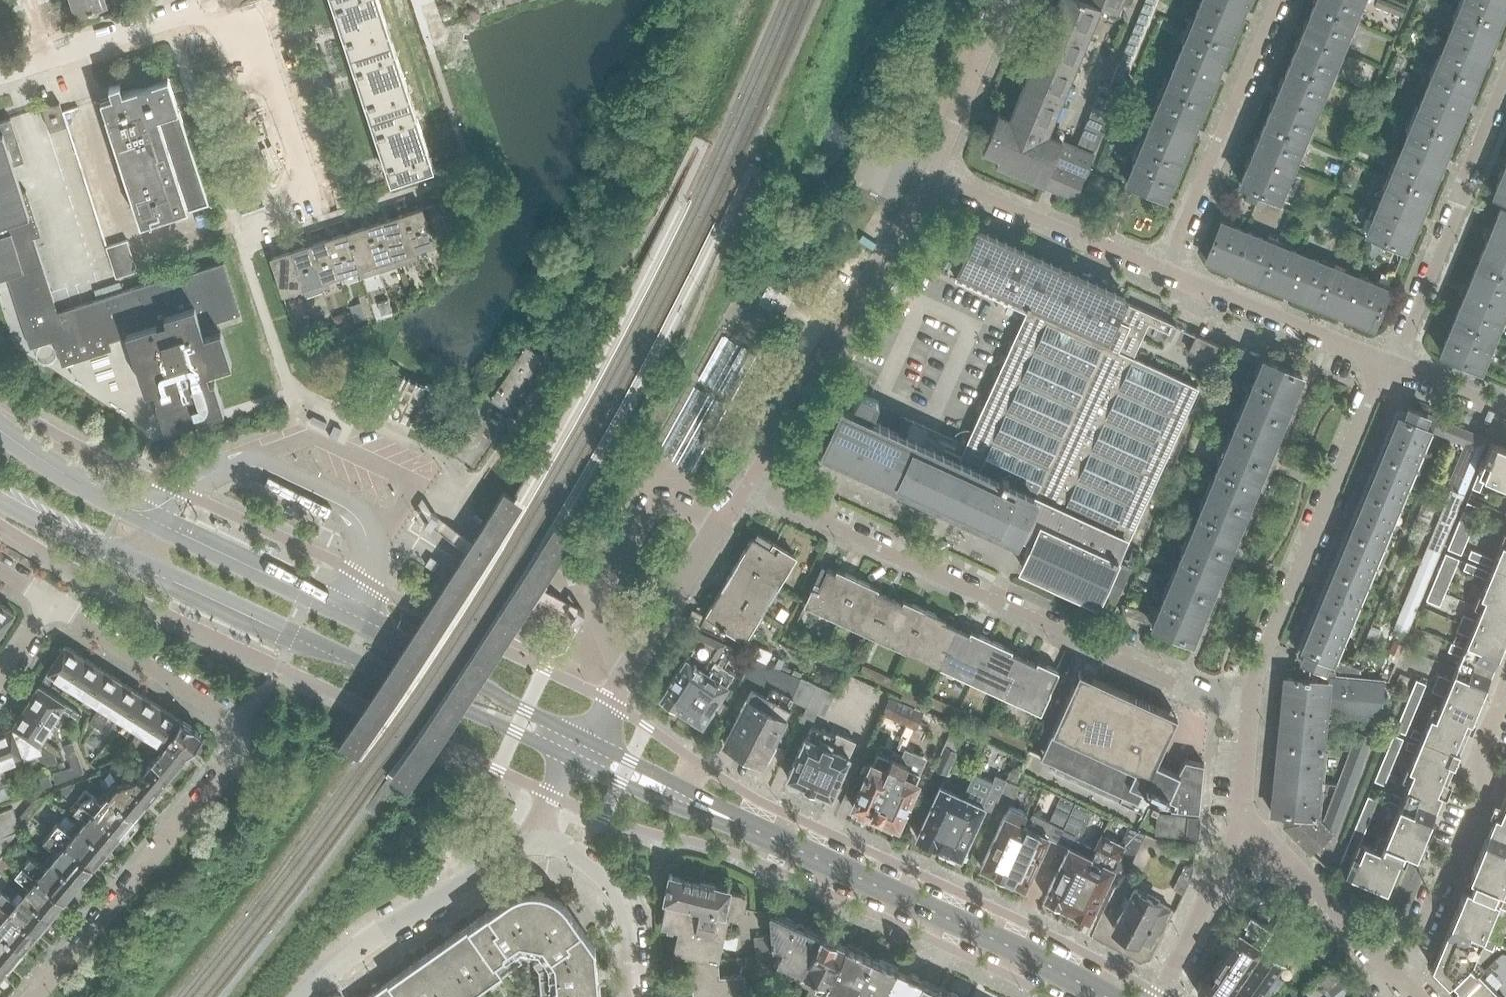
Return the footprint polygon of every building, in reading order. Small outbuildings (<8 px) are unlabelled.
[(74,15),(105,5),(104,0),(69,0),(74,15)] [(378,0),(330,0),(348,54),(391,40),(378,0)] [(1008,117),(996,112),(981,149),(997,157),(994,164),(1074,197),(1120,88),(1110,84),(1101,80),(1075,145),(1045,133),(1098,6),(1115,13),(1121,0),(1057,0),(1008,117)] [(1186,32),(1225,47),(1244,0),(1199,0),(1186,32)] [(1312,3),(1352,19),(1360,0),(1314,0),(1312,3)] [(1384,0),(1376,0),(1374,5),(1400,16),(1404,8),(1384,0)] [(1458,6),(1498,22),(1505,2),(1505,0),(1461,0),(1458,6)] [(1352,19),(1312,3),(1288,63),(1327,79),(1352,19)] [(1435,62),(1474,78),(1498,22),(1458,6),(1435,62)] [(1186,32),(1159,98),(1197,114),(1225,47),(1186,32)] [(348,54),(368,118),(412,104),(391,40),(348,54)] [(1435,62),(1411,120),(1450,136),(1474,78),(1435,62)] [(1120,88),(1121,88),(1130,68),(1119,63),(1110,84),(1120,88)] [(1288,63),(1263,124),(1301,140),(1327,79),(1288,63)] [(208,201),(167,77),(121,92),(118,82),(106,86),(109,96),(98,99),(138,224),(208,201)] [(1159,98),(1134,158),(1172,173),(1197,114),(1159,98)] [(48,130),(65,125),(58,102),(40,107),(48,130)] [(432,167),(412,104),(368,118),(389,181),(432,167)] [(165,429),(204,416),(223,410),(213,379),(209,381),(205,371),(231,363),(220,329),(203,334),(200,326),(239,313),(223,262),(176,277),(175,274),(113,294),(56,312),(52,300),(31,238),(40,235),(25,190),(22,192),(12,164),(23,160),(9,118),(0,121),(0,278),(7,276),(30,346),(54,338),(62,365),(112,349),(110,340),(126,335),(135,363),(145,392),(154,389),(157,398),(155,399),(165,429)] [(1411,120),(1388,176),(1427,192),(1450,136),(1411,120)] [(1301,140),(1263,124),(1240,181),(1278,197),(1301,140)] [(1172,173),(1134,158),(1126,179),(1163,195),(1172,173)] [(1503,197),(1505,198),(1505,159),(1492,192),(1503,197)] [(1365,231),(1405,247),(1427,192),(1388,176),(1365,231)] [(89,242),(104,237),(84,182),(70,187),(89,242)] [(1259,196),(1247,191),(1243,200),(1255,205),(1259,196)] [(433,204),(401,214),(413,251),(433,245),(428,229),(440,225),(433,204)] [(1500,204),(1474,269),(1505,283),(1505,206),(1500,204)] [(401,214),(382,220),(394,257),(413,251),(401,214)] [(382,220),(363,226),(375,263),(394,257),(382,220)] [(1205,259),(1260,281),(1277,243),(1221,220),(1205,259)] [(363,226),(345,233),(357,270),(375,263),(363,226)] [(1124,298),(976,230),(958,269),(959,270),(955,278),(1028,312),(967,445),(912,420),(905,436),(872,421),(876,416),(878,401),(860,393),(852,405),(853,406),(851,411),(840,407),(832,426),(822,448),(952,507),(1022,539),(1029,542),(1019,564),(1095,599),(1100,589),(1111,594),(1127,562),(1114,556),(1123,537),(1126,538),(1196,386),(1131,356),(1146,323),(1167,332),(1171,322),(1123,300),(1124,298)] [(345,233),(326,239),(338,276),(357,270),(345,233)] [(338,276),(326,239),(307,245),(319,282),(338,276)] [(109,255),(114,270),(116,277),(137,270),(127,240),(106,247),(109,255)] [(1260,281),(1316,303),(1332,266),(1277,243),(1260,281)] [(322,291),(319,282),(307,245),(289,251),(301,288),(304,297),(322,291)] [(281,294),(301,288),(289,251),(269,257),(281,294)] [(1372,326),(1373,325),(1389,285),(1376,280),(1375,283),(1332,266),(1316,303),(1372,326)] [(1486,351),(1505,302),(1505,283),(1474,269),(1447,335),(1486,351)] [(781,311),(787,300),(787,299),(789,297),(769,286),(760,301),(776,310),(780,312),(781,311)] [(351,312),(354,321),(365,318),(362,309),(351,312)] [(338,315),(332,317),(336,329),(348,325),(347,320),(338,315)] [(297,323),(301,337),(313,333),(309,319),(297,323)] [(329,329),(326,322),(317,325),(320,332),(329,329)] [(1213,363),(1221,345),(1196,334),(1188,351),(1213,363)] [(736,394),(757,350),(725,335),(717,351),(734,359),(731,365),(727,363),(717,384),(736,394)] [(1486,351),(1447,335),(1440,351),(1479,367),(1486,351)] [(1226,349),(1258,363),(1261,357),(1228,343),(1226,349)] [(490,399),(506,410),(542,356),(525,345),(490,399)] [(1281,418),(1300,373),(1261,357),(1258,363),(1242,402),(1281,418)] [(1242,402),(1224,447),(1263,463),(1281,418),(1242,402)] [(1305,647),(1304,650),(1336,660),(1432,430),(1437,418),(1408,406),(1403,417),(1398,415),(1301,645),(1305,647)] [(716,425),(697,415),(688,431),(674,422),(658,448),(691,467),(716,425)] [(1462,493),(1486,437),(1437,418),(1432,430),(1464,443),(1446,486),(1462,493)] [(1490,439),(1471,486),(1479,490),(1485,475),(1505,484),(1505,446),(1490,439)] [(1224,447),(1205,490),(1244,507),(1263,463),(1224,447)] [(1406,631),(1462,494),(1450,489),(1394,626),(1406,631)] [(1205,490),(1187,535),(1226,551),(1244,507),(1205,490)] [(355,757),(357,758),(522,503),(513,497),(503,491),(484,520),(468,545),(421,617),(409,636),(381,679),(367,700),(356,717),(338,745),(355,757)] [(1479,507),(1466,501),(1447,548),(1460,554),(1479,507)] [(555,524),(389,779),(408,791),(430,756),(442,737),(457,715),(482,676),(497,653),(538,591),(554,566),(574,536),(565,531),(555,524)] [(497,613),(516,584),(536,554),(503,532),(483,564),(464,594),(497,613)] [(739,558),(775,578),(783,565),(787,568),(794,556),(757,532),(754,537),(752,537),(739,558)] [(1187,535),(1168,581),(1207,597),(1226,551),(1187,535)] [(1502,541),(1495,557),(1470,547),(1467,555),(1492,565),(1490,569),(1465,559),(1462,567),(1487,578),(1480,594),(1485,596),(1476,617),(1463,612),(1456,629),(1469,634),(1464,645),(1451,640),(1448,648),(1461,654),(1451,676),(1438,671),(1432,687),(1445,693),(1436,714),(1432,712),(1425,728),(1413,724),(1410,732),(1422,737),(1420,741),(1409,736),(1405,744),(1416,749),(1409,767),(1403,781),(1408,783),(1404,794),(1392,789),(1388,797),(1401,803),(1382,847),(1362,839),(1379,796),(1368,792),(1337,866),(1386,886),(1404,845),(1416,850),(1442,789),(1437,787),(1449,758),(1454,760),(1459,747),(1454,745),(1466,716),(1471,718),(1505,633),(1505,543),(1502,541)] [(1458,558),(1445,553),(1426,600),(1439,605),(1458,558)] [(704,616),(697,630),(723,641),(738,648),(740,644),(741,645),(744,639),(740,637),(750,620),(754,623),(768,600),(764,598),(772,584),(776,587),(779,581),(775,578),(739,558),(704,615),(704,616)] [(838,619),(857,578),(836,568),(834,571),(821,566),(805,603),(807,604),(809,600),(824,607),(825,608),(823,612),(838,619)] [(876,631),(890,638),(892,639),(890,643),(905,650),(924,608),(903,599),(901,602),(889,597),(876,591),(878,587),(857,578),(838,619),(851,624),(853,620),(869,628),(867,632),(874,635),(876,631)] [(1117,608),(1150,622),(1189,639),(1207,597),(1168,581),(1153,616),(1120,601),(1117,608)] [(14,612),(0,603),(0,633),(14,612)] [(781,608),(775,617),(782,621),(788,612),(781,608)] [(924,608),(905,650),(919,656),(921,652),(936,659),(934,663),(942,667),(944,662),(959,669),(957,674),(972,681),(991,639),(970,630),(968,633),(943,622),(945,618),(924,608)] [(679,707),(723,641),(697,630),(688,644),(692,647),(661,695),(679,707)] [(1035,664),(1022,658),(1009,652),(1011,649),(991,639),(972,681),(985,687),(987,682),(1003,690),(1001,694),(1005,696),(1007,697),(1010,693),(1026,700),(1024,705),(1039,712),(1058,670),(1037,660),(1035,664)] [(732,657),(738,648),(723,641),(679,707),(701,721),(727,682),(725,681),(731,671),(723,665),(729,655),(732,657)] [(47,671),(53,674),(66,683),(83,657),(64,645),(53,662),(47,671)] [(1304,650),(1300,657),(1294,657),(1292,677),(1382,685),(1383,678),(1357,676),(1358,669),(1336,660),(1304,650)] [(83,657),(66,683),(85,695),(102,669),(83,657)] [(787,703),(796,682),(748,661),(736,689),(750,695),(754,689),(765,695),(766,693),(787,703)] [(886,691),(890,682),(859,668),(856,677),(886,691)] [(102,669),(85,695),(100,705),(89,722),(93,725),(121,681),(102,669)] [(47,671),(41,680),(47,683),(53,674),(47,671)] [(1175,716),(1078,671),(1072,681),(1039,756),(1120,793),(1116,800),(1142,812),(1147,805),(1174,771),(1154,761),(1175,716)] [(1282,679),(1280,701),(1380,710),(1380,709),(1382,710),(1383,704),(1380,704),(1382,685),(1292,677),(1283,676),(1282,679)] [(805,706),(815,684),(801,677),(791,699),(805,706)] [(98,728),(109,711),(123,720),(140,694),(121,681),(93,725),(98,728)] [(890,682),(886,691),(900,697),(898,702),(907,706),(913,709),(920,696),(890,682)] [(815,684),(805,706),(824,715),(834,692),(815,684)] [(82,712),(66,702),(38,685),(24,707),(52,724),(62,708),(78,718),(82,712)] [(1413,686),(1395,730),(1404,734),(1423,690),(1413,686)] [(765,695),(754,689),(750,695),(749,698),(747,697),(723,743),(761,762),(785,716),(782,715),(787,706),(765,695)] [(140,694),(123,720),(139,730),(128,747),(133,750),(144,733),(142,732),(160,706),(140,694)] [(898,702),(889,698),(881,714),(900,722),(907,706),(898,702)] [(982,734),(986,725),(957,712),(926,698),(922,707),(953,721),(982,734)] [(728,706),(718,700),(712,710),(722,716),(728,706)] [(1280,701),(1278,723),(1327,728),(1328,716),(1378,720),(1380,710),(1280,701)] [(144,733),(156,741),(163,745),(180,719),(160,706),(142,732),(144,733)] [(58,749),(42,739),(52,724),(24,707),(11,726),(54,755),(58,749)] [(193,728),(180,719),(163,745),(142,771),(144,773),(147,776),(153,768),(167,779),(202,736),(193,728)] [(1278,723),(1276,745),(1325,750),(1327,728),(1278,723)] [(855,740),(835,732),(834,735),(812,725),(806,736),(805,735),(787,775),(786,776),(788,777),(820,791),(829,795),(829,796),(831,796),(831,795),(831,794),(855,740)] [(0,766),(37,752),(39,759),(47,764),(57,760),(54,755),(11,726),(0,731),(0,765),(0,766)] [(1318,822),(1318,816),(1284,813),(1283,823),(1309,850),(1329,831),(1334,833),(1371,737),(1355,732),(1321,824),(1318,822)] [(1384,784),(1403,738),(1393,734),(1374,780),(1384,784)] [(71,767),(61,770),(64,778),(83,772),(72,742),(63,745),(71,767)] [(1276,745),(1274,767),(1323,772),(1325,750),(1276,745)] [(946,775),(957,752),(945,746),(934,769),(946,775)] [(869,811),(874,813),(899,759),(878,749),(852,807),(868,814),(869,811)] [(905,767),(907,763),(899,759),(874,813),(897,823),(917,778),(914,777),(916,772),(905,767)] [(1174,771),(1147,805),(1197,810),(1202,763),(1184,759),(1177,772),(1174,771)] [(1274,767),(1272,790),(1321,794),(1323,772),(1274,767)] [(108,795),(107,796),(134,818),(157,790),(164,782),(167,779),(153,768),(147,776),(144,773),(139,779),(120,787),(119,786),(110,796),(108,795)] [(55,781),(64,778),(61,770),(52,773),(55,781)] [(938,846),(960,857),(982,808),(990,811),(993,807),(1005,780),(994,774),(990,783),(971,774),(962,794),(938,846)] [(51,784),(48,775),(33,780),(36,789),(51,784)] [(1027,824),(1021,822),(1025,812),(1010,805),(1009,805),(1011,799),(1009,798),(1015,784),(1005,780),(993,807),(1005,812),(1004,814),(983,860),(980,866),(1002,877),(1027,824)] [(66,796),(74,785),(71,783),(56,789),(66,796)] [(938,846),(962,794),(940,784),(916,836),(938,846)] [(1270,812),(1284,813),(1318,816),(1321,794),(1272,790),(1270,812)] [(107,796),(100,804),(86,792),(79,800),(120,835),(134,818),(107,796)] [(17,818),(21,827),(50,793),(34,798),(17,818)] [(71,794),(66,799),(72,804),(77,799),(71,794)] [(1047,838),(1056,842),(1074,803),(1061,797),(1048,823),(1031,815),(1027,824),(1002,877),(1024,887),(1026,883),(1047,838)] [(86,820),(79,829),(106,852),(120,835),(79,800),(72,808),(86,820)] [(1499,817),(1494,815),(1474,863),(1431,968),(1448,985),(1469,965),(1472,963),(1478,945),(1491,950),(1496,941),(1499,942),(1502,933),(1494,930),(1502,909),(1505,911),(1505,901),(1499,897),(1500,894),(1505,896),(1505,886),(1504,885),(1505,879),(1505,801),(1499,817)] [(1086,808),(1074,803),(1056,842),(1068,848),(1044,897),(1065,907),(1090,855),(1091,855),(1094,848),(1073,838),(1076,837),(1078,836),(1080,833),(1082,830),(1083,827),(1085,822),(1086,808)] [(16,816),(12,806),(0,811),(0,824),(16,816)] [(1154,832),(1193,836),(1196,817),(1156,812),(1154,832)] [(16,816),(0,824),(0,836),(21,827),(17,818),(16,816)] [(38,822),(32,816),(26,823),(30,825),(35,825),(38,822)] [(59,825),(52,833),(92,868),(106,852),(79,829),(72,836),(59,825)] [(0,836),(0,852),(21,827),(0,836)] [(51,861),(79,884),(92,868),(52,833),(44,842),(58,853),(51,861)] [(1123,845),(1100,834),(1094,848),(1091,855),(1090,855),(1065,907),(1088,918),(1112,866),(1123,845)] [(31,858),(23,867),(64,902),(79,884),(51,861),(45,869),(31,858)] [(50,919),(64,902),(23,867),(15,876),(29,888),(22,896),(50,919)] [(659,925),(676,929),(721,938),(726,914),(733,916),(736,914),(737,909),(742,908),(745,896),(739,893),(726,890),(726,886),(668,873),(662,902),(664,902),(659,925)] [(1181,893),(1188,878),(1179,873),(1172,889),(1181,893)] [(1169,908),(1156,901),(1158,898),(1135,886),(1112,928),(1136,941),(1137,939),(1150,946),(1156,933),(1157,933),(1169,908)] [(508,897),(493,908),(518,940),(566,907),(563,903),(560,901),(557,898),(554,896),(550,894),(544,891),(540,890),(535,890),(531,889),(526,890),(521,891),(515,893),(511,895),(508,897)] [(0,894),(0,905),(36,936),(50,919),(22,896),(16,903),(2,891),(0,894)] [(36,936),(0,905),(0,920),(1,921),(0,923),(0,933),(22,952),(36,936)] [(566,907),(518,940),(520,958),(532,960),(537,967),(594,947),(573,917),(566,907)] [(501,972),(520,958),(518,940),(493,908),(443,942),(479,987),(501,972)] [(768,912),(770,936),(773,970),(798,979),(820,934),(770,910),(769,912),(768,912)] [(1196,995),(1200,996),(1226,996),(1270,930),(1248,915),(1234,936),(1206,980),(1199,990),(1196,995)] [(689,955),(691,977),(719,976),(717,960),(716,960),(721,938),(676,929),(671,951),(689,955)] [(8,969),(22,952),(0,933),(0,963),(8,969)] [(845,945),(833,939),(831,936),(826,933),(823,935),(820,934),(798,979),(810,985),(804,996),(821,996),(845,945)] [(774,974),(773,970),(770,936),(754,936),(756,976),(774,974)] [(394,977),(410,996),(465,996),(479,987),(443,942),(394,977)] [(870,956),(845,945),(821,996),(851,996),(870,956)] [(537,967),(537,968),(540,996),(566,996),(598,994),(594,947),(537,967)] [(1260,947),(1228,996),(1260,996),(1264,992),(1271,996),(1283,980),(1276,975),(1284,963),(1260,947)] [(896,968),(870,956),(851,996),(882,996),(896,968)] [(1469,965),(1448,985),(1455,992),(1451,996),(1452,996),(1500,996),(1469,965)] [(882,996),(912,996),(921,980),(919,979),(918,975),(911,972),(908,974),(896,968),(882,996)] [(743,975),(719,976),(691,977),(692,996),(744,996),(743,975)] [(394,977),(365,996),(410,996),(394,977)] [(944,992),(931,985),(921,980),(912,996),(941,996),(944,992)] [(1328,990),(1333,996),(1346,996),(1351,992),(1340,980),(1328,990)]
